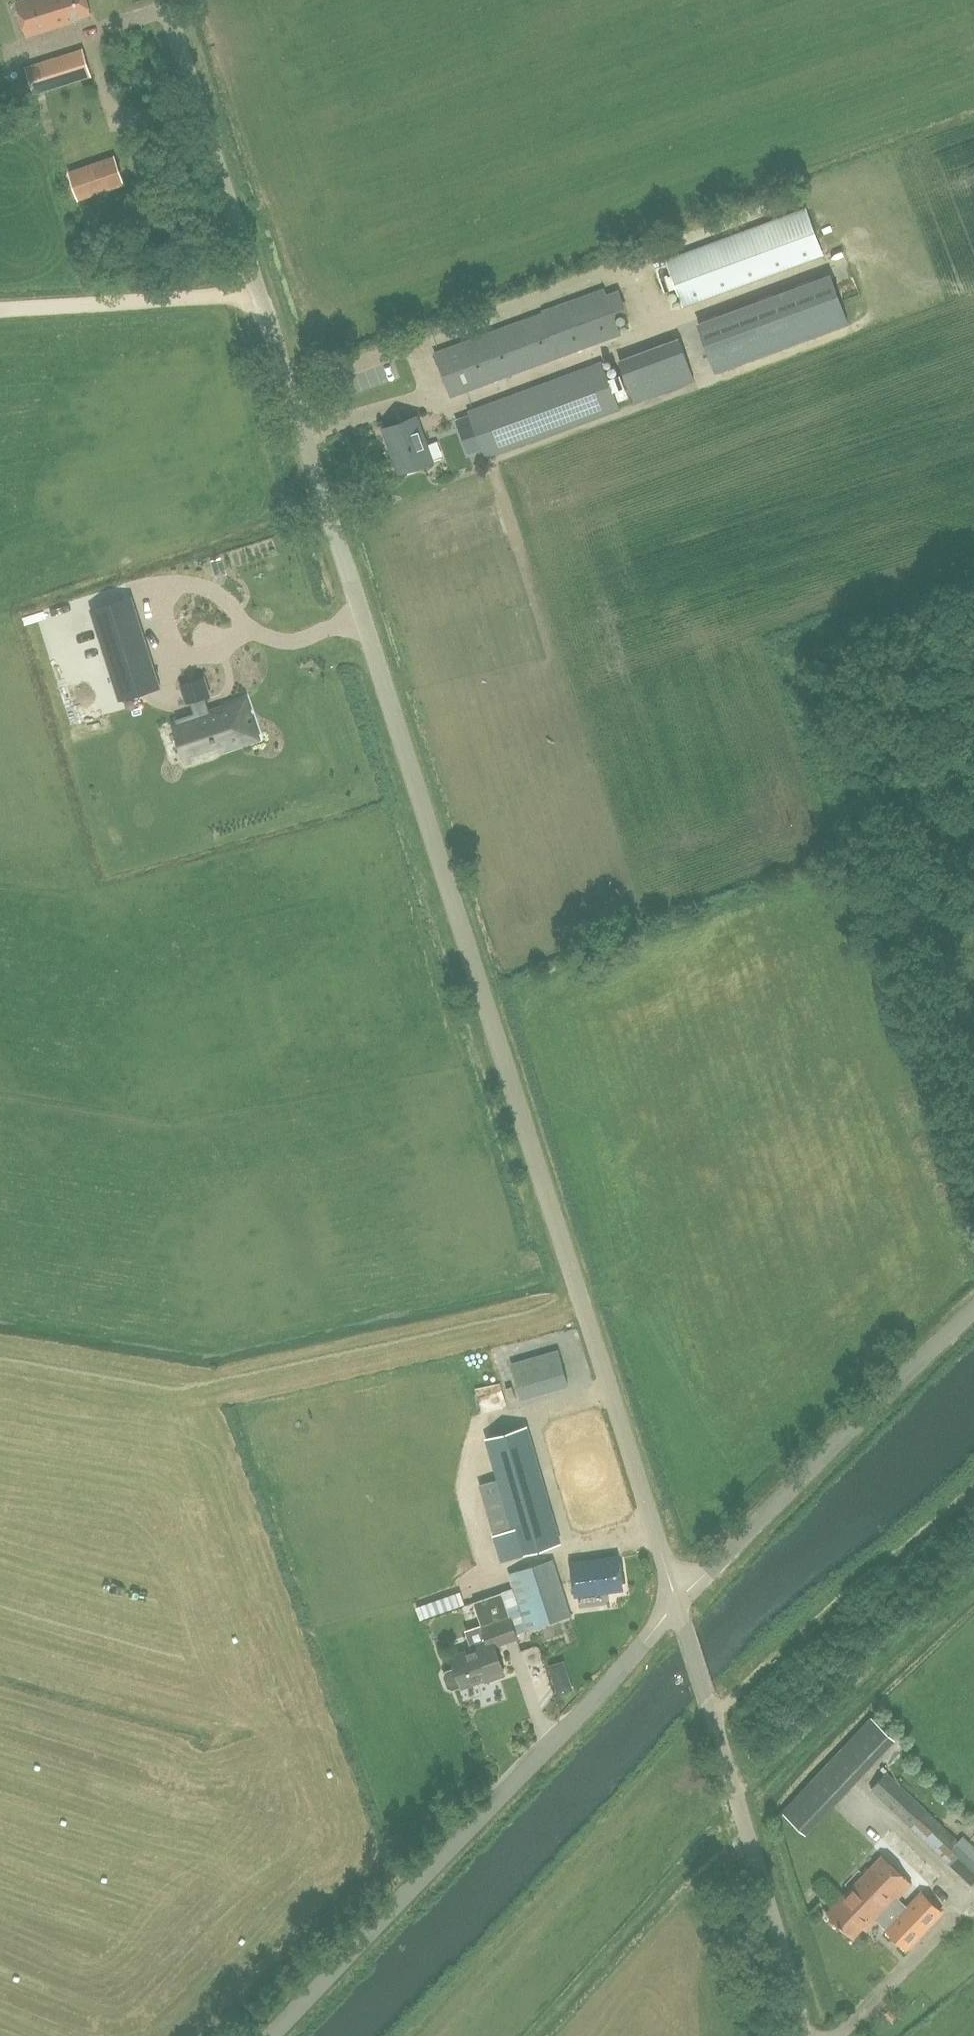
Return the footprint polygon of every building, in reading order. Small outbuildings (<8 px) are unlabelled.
[(71,24),(70,23),(91,16),(86,0),(28,0),(16,4),(26,38),(71,24)] [(25,66),(33,93),(91,75),(83,49),(25,66)] [(68,172),(77,199),(122,184),(113,157),(68,172)] [(823,252),(806,206),(665,259),(682,305),(823,252)] [(829,258),(847,295),(864,287),(846,250),(829,258)] [(722,367),(854,325),(838,276),(747,306),(749,312),(721,321),(730,347),(717,351),(722,367)] [(433,353),(450,397),(620,333),(603,287),(546,309),(546,310),(433,353)] [(680,342),(620,365),(634,402),(694,379),(680,342)] [(619,405),(601,358),(467,409),(485,455),(619,405)] [(400,473),(432,461),(415,416),(383,428),(400,473)] [(129,598),(91,609),(119,699),(157,687),(129,598)] [(193,712),(175,718),(187,753),(217,743),(219,750),(258,737),(252,721),(246,723),(244,717),(250,716),(245,700),(221,707),(222,711),(211,715),(204,696),(209,694),(203,676),(181,684),(187,702),(190,701),(193,712)] [(962,985),(965,997),(973,995),(973,982),(962,985)] [(516,1408),(600,1389),(587,1332),(563,1338),(564,1345),(514,1356),(513,1351),(500,1354),(507,1385),(510,1384),(516,1408)] [(557,1543),(523,1427),(487,1437),(499,1478),(479,1485),(493,1534),(500,1560),(521,1554),(521,1553),(557,1543)] [(571,1563),(575,1595),(623,1588),(619,1557),(571,1563)] [(569,1616),(551,1561),(509,1574),(527,1629),(569,1616)] [(451,1655),(455,1667),(446,1670),(444,1674),(448,1686),(452,1688),(461,1685),(462,1686),(504,1671),(494,1645),(517,1637),(502,1592),(474,1602),(488,1643),(451,1655)] [(569,1657),(555,1660),(560,1688),(574,1686),(569,1657)] [(778,1814),(792,1828),(886,1728),(872,1715),(778,1814)] [(973,1880),(973,1855),(887,1772),(871,1788),(949,1862),(950,1861),(972,1882),(973,1880)] [(891,1905),(911,1883),(882,1855),(826,1912),(852,1937),(872,1916),(905,1949),(941,1912),(921,1892),(900,1914),(891,1905)]
